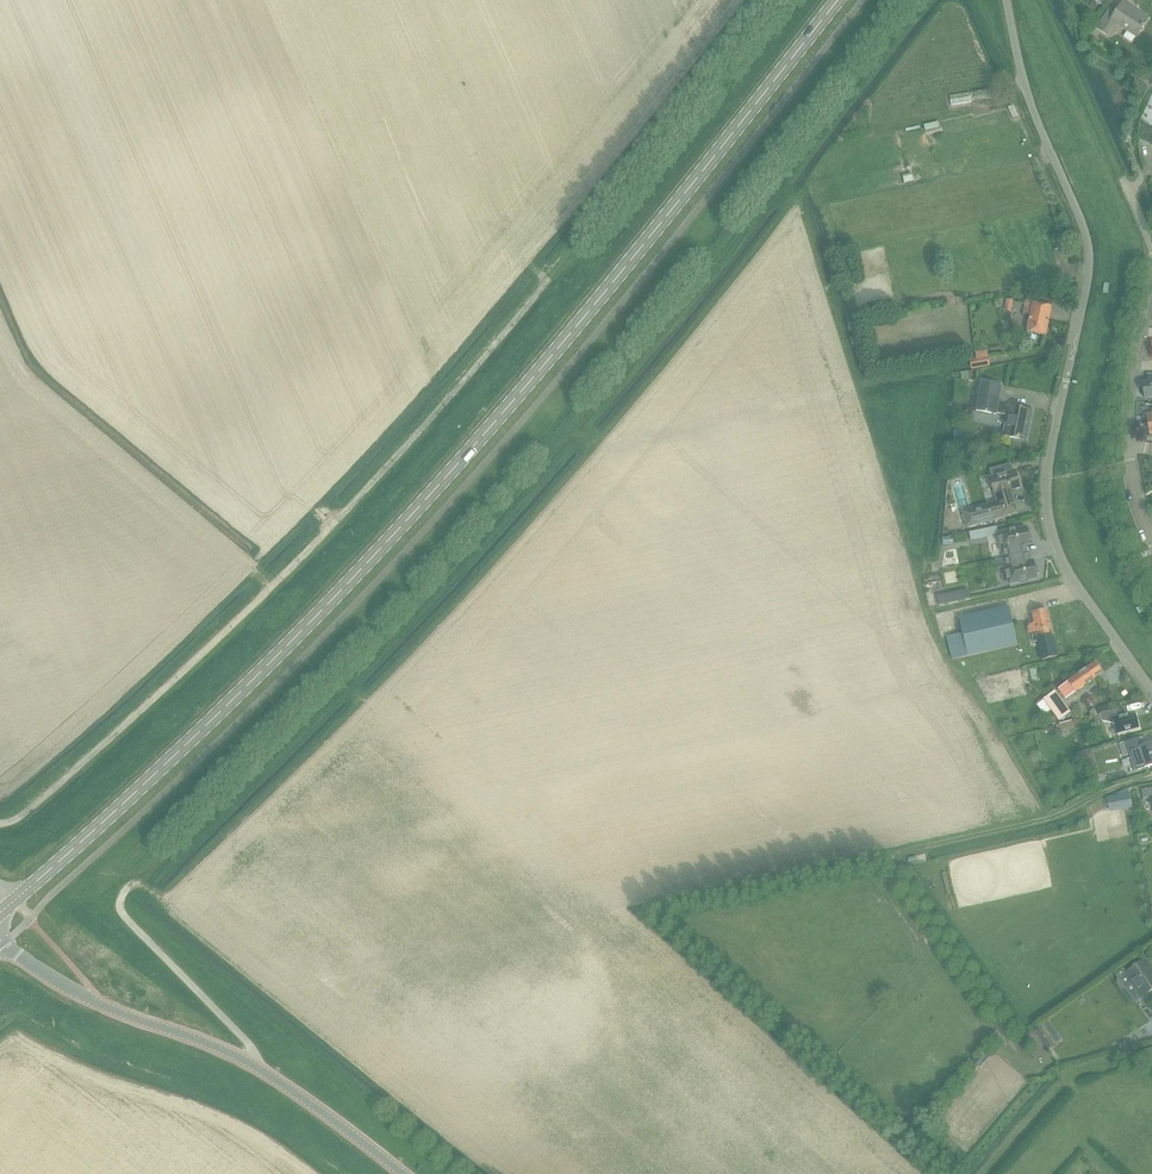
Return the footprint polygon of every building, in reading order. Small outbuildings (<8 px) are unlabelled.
[(1098,25),(1096,28),(1106,35),(1109,32),(1113,25),(1134,38),(1148,18),(1123,2),(1116,12),(1109,8),(1098,25)] [(960,91),(962,102),(976,100),(975,89),(960,91)] [(1019,104),(1024,114),(1029,112),(1024,102),(1019,104)] [(936,119),(937,130),(951,129),(950,117),(936,119)] [(916,178),(926,176),(925,169),(915,171),(916,178)] [(854,277),(850,259),(839,262),(843,279),(854,277)] [(1027,294),(1023,314),(1030,315),(1027,332),(1028,332),(1026,339),(1036,340),(1037,334),(1046,336),(1051,307),(1041,304),(1042,298),(1027,294)] [(1012,311),(1014,301),(1006,299),(1004,310),(1012,311)] [(988,357),(970,361),(972,370),(990,367),(988,357)] [(1149,378),(1147,378),(1148,382),(1141,383),(1144,399),(1151,398),(1151,377),(1149,378)] [(1027,425),(1028,425),(1031,411),(1010,407),(998,405),(1002,385),(982,381),(976,411),(996,415),(996,413),(1008,415),(1004,436),(1025,440),(1024,439),(1027,425)] [(1010,491),(1020,488),(1014,471),(989,478),(997,502),(962,512),(963,517),(967,528),(1002,518),(999,510),(1014,505),(1010,491)] [(965,482),(968,501),(976,500),(973,481),(965,482)] [(928,518),(929,504),(912,502),(911,517),(928,518)] [(1004,559),(1027,554),(1025,545),(1030,544),(1029,539),(1032,538),(1030,530),(1027,531),(1026,526),(996,532),(1001,552),(1002,551),(1004,559)] [(986,529),(969,532),(970,540),(988,536),(986,529)] [(956,541),(966,539),(964,531),(954,533),(956,541)] [(950,536),(942,538),(943,545),(951,543),(950,536)] [(1008,586),(1038,579),(1037,575),(1040,574),(1038,566),(1035,566),(1034,562),(1029,563),(1027,554),(1004,559),(1005,566),(1004,566),(1008,586)] [(970,598),(968,589),(936,596),(939,605),(970,598)] [(1009,607),(960,618),(963,633),(947,637),(952,659),(968,655),(969,657),(1018,645),(1009,607)] [(1033,642),(1037,641),(1041,660),(1057,657),(1052,636),(1050,636),(1048,629),(1051,628),(1047,610),(1031,614),(1034,623),(1029,624),(1033,642)] [(1095,662),(1085,669),(1057,689),(1065,700),(1103,673),(1095,662)] [(1028,668),(1021,670),(1024,684),(1032,683),(1028,668)] [(1046,697),(1043,699),(1059,721),(1062,719),(1070,713),(1054,691),(1046,697)] [(1121,707),(1109,710),(1100,712),(1100,714),(1094,716),(1095,722),(1102,720),(1114,723),(1117,733),(1138,728),(1134,712),(1122,715),(1121,707)] [(1071,720),(1059,723),(1061,731),(1073,728),(1071,720)] [(1151,765),(1151,743),(1142,746),(1139,738),(1120,744),(1124,756),(1130,754),(1135,770),(1151,765)] [(1141,791),(1143,799),(1151,797),(1151,788),(1141,791)] [(1129,793),(1106,798),(1108,810),(1132,805),(1129,793)] [(1115,975),(1118,978),(1117,983),(1120,987),(1126,989),(1134,983),(1143,997),(1151,991),(1151,968),(1146,958),(1126,972),(1124,969),(1115,975)] [(1058,1042),(1044,1023),(1034,1030),(1048,1049),(1058,1042)] [(1129,1039),(1118,1044),(1123,1056),(1134,1052),(1129,1039)]
